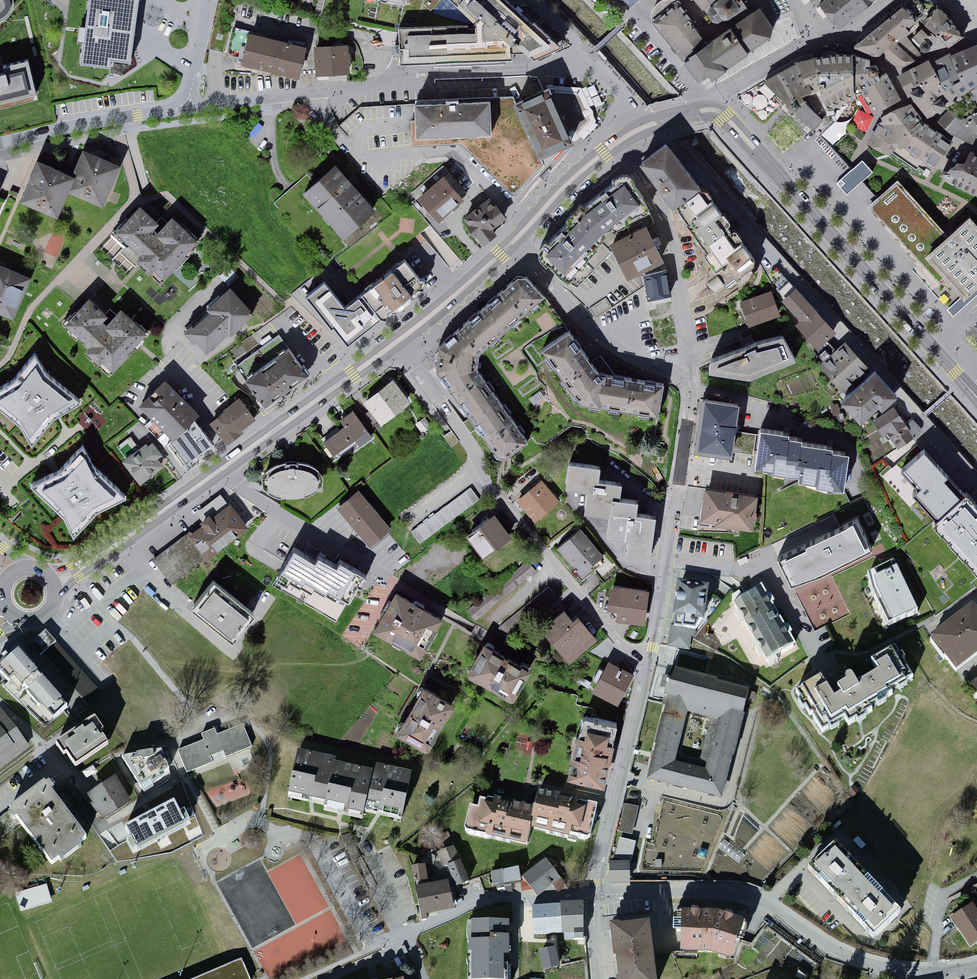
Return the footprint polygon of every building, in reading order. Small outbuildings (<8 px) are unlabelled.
[(5,16),(11,11),(13,7),(14,1),(14,0),(0,0),(0,19),(5,16)] [(82,61),(111,65),(112,57),(131,60),(139,0),(90,0),(82,61)] [(506,0),(449,0),(475,23),(399,26),(399,64),(535,62),(560,48),(506,0)] [(399,26),(475,23),(449,0),(406,0),(405,5),(399,26)] [(629,9),(639,0),(620,0),(629,9)] [(703,13),(719,0),(692,0),(703,13)] [(742,0),(724,0),(714,7),(714,8),(709,12),(711,21),(718,26),(724,21),(726,23),(748,9),(742,0)] [(825,1),(822,7),(827,15),(848,0),(825,0),(825,1)] [(827,15),(834,25),(846,27),(877,0),(848,0),(827,15)] [(897,1),(915,22),(923,24),(938,7),(934,0),(899,0),(897,1)] [(915,22),(897,1),(854,39),(873,60),(915,22)] [(706,40),(677,6),(656,25),(685,58),(706,40)] [(938,7),(923,24),(937,37),(927,39),(931,51),(946,47),(962,37),(950,18),(938,7)] [(764,18),(759,10),(733,28),(749,52),(769,39),(773,30),(764,18)] [(750,56),(730,28),(689,58),(691,61),(686,65),(700,84),(706,80),(709,78),(712,83),(750,56)] [(306,48),(249,33),(240,66),(297,81),(306,48)] [(915,35),(904,41),(915,62),(926,55),(915,35)] [(351,45),(314,48),(316,76),(354,73),(351,45)] [(912,58),(899,46),(894,45),(886,52),(885,59),(899,71),(912,58)] [(939,64),(958,102),(975,93),(976,92),(976,47),(976,46),(939,64)] [(855,53),(815,60),(825,115),(855,102),(855,53)] [(871,65),(856,56),(856,89),(878,80),(871,65)] [(37,92),(28,59),(0,66),(0,102),(37,92)] [(812,60),(796,63),(803,95),(819,92),(812,60)] [(957,103),(929,60),(901,78),(928,121),(957,103)] [(795,67),(762,85),(794,114),(805,101),(795,67)] [(903,100),(887,76),(862,89),(875,116),(903,100)] [(517,102),(511,104),(536,160),(567,146),(572,144),(548,89),(517,102)] [(826,118),(813,96),(797,114),(815,130),(826,118)] [(489,173),(515,200),(567,146),(536,160),(511,104),(517,102),(516,98),(488,99),(488,102),(489,136),(415,138),(416,148),(462,146),(489,173)] [(488,102),(414,105),(415,138),(489,136),(488,102)] [(886,122),(878,126),(866,146),(891,161),(898,150),(934,171),(951,142),(924,126),(911,103),(884,118),(886,122)] [(969,121),(954,107),(940,122),(955,136),(969,121)] [(701,188),(666,143),(639,164),(675,209),(701,188)] [(972,151),(966,163),(956,163),(950,174),(976,188),(976,154),(972,151)] [(74,179),(67,195),(101,208),(117,168),(84,154),(74,179)] [(74,179),(35,161),(17,202),(56,219),(67,195),(74,179)] [(376,212),(335,165),(303,193),(344,240),(376,212)] [(465,201),(442,177),(418,200),(441,224),(465,201)] [(899,181),(869,208),(939,285),(944,280),(963,302),(976,290),(976,225),(970,217),(949,236),(899,181)] [(638,205),(624,183),(584,214),(543,255),(566,276),(599,236),(638,205)] [(707,204),(699,193),(686,201),(694,213),(707,204)] [(508,219),(491,197),(462,220),(483,246),(497,236),(493,230),(508,219)] [(722,216),(713,203),(692,218),(693,229),(722,268),(728,264),(736,274),(754,261),(741,244),(735,248),(715,221),(722,216)] [(161,226),(139,207),(114,234),(164,279),(197,242),(169,217),(161,226)] [(665,262),(647,224),(610,241),(628,280),(665,262)] [(426,290),(404,262),(344,308),(325,284),(306,299),(347,351),(426,290)] [(0,266),(0,316),(11,321),(29,279),(0,266)] [(664,273),(644,277),(649,300),(669,296),(664,273)] [(539,300),(518,277),(440,347),(436,370),(496,458),(509,463),(532,445),(477,373),(478,355),(539,300)] [(253,318),(229,290),(206,310),(210,314),(185,335),(205,358),(253,318)] [(772,291),(740,303),(749,329),(782,318),(772,291)] [(837,334),(796,291),(782,304),(800,323),(796,327),(818,351),(837,334)] [(107,318),(87,299),(62,325),(111,372),(147,335),(122,311),(106,327),(102,323),(107,318)] [(558,327),(549,312),(536,320),(544,335),(558,327)] [(600,374),(570,331),(542,351),(580,405),(658,418),(664,384),(600,374)] [(797,362),(783,337),(756,343),(758,350),(757,351),(756,348),(748,351),(746,348),(711,361),(709,373),(749,380),(797,362)] [(866,368),(846,344),(833,356),(827,349),(816,359),(842,389),(866,368)] [(309,376),(288,348),(244,380),(264,408),(309,376)] [(897,397),(875,373),(842,403),(861,424),(878,408),(882,411),(897,397)] [(412,405),(394,380),(364,403),(382,427),(412,405)] [(199,414),(164,381),(137,409),(172,442),(191,423),(199,414)] [(258,421),(240,398),(209,423),(228,446),(258,421)] [(740,405),(703,401),(696,453),(733,458),(740,405)] [(908,427),(894,407),(873,421),(886,441),(908,427)] [(80,419),(90,431),(104,419),(94,408),(80,419)] [(373,440),(354,412),(340,422),(343,426),(323,441),(335,458),(356,444),(360,449),(373,440)] [(433,428),(427,419),(417,426),(424,435),(433,428)] [(212,447),(191,423),(172,442),(166,449),(183,471),(212,447)] [(790,434),(761,430),(755,468),(784,478),(785,491),(800,483),(843,490),(850,453),(833,450),(834,447),(803,441),(804,439),(790,437),(790,434)] [(143,451),(132,437),(117,448),(125,458),(121,461),(140,487),(164,469),(157,460),(163,456),(153,444),(143,451)] [(944,465),(923,439),(899,459),(920,485),(944,465)] [(34,493),(65,522),(74,542),(100,515),(128,502),(128,501),(115,489),(115,490),(97,473),(85,446),(79,449),(59,470),(37,480),(31,487),(34,493)] [(601,467),(568,462),(564,490),(588,493),(585,514),(609,517),(606,539),(628,541),(625,563),(651,566),(658,517),(637,514),(639,502),(620,499),(621,484),(599,482),(601,467)] [(305,464),(291,463),(282,465),(276,467),(268,470),(265,475),(262,481),(266,492),(274,498),(282,500),(296,501),(311,497),(318,493),(321,484),(321,476),(316,470),(305,464)] [(967,490),(949,470),(920,497),(938,516),(967,490)] [(561,503),(543,481),(517,503),(536,524),(561,503)] [(758,497),(706,488),(700,523),(753,531),(758,497)] [(482,503),(472,489),(415,531),(425,545),(482,503)] [(394,531),(360,490),(337,509),(371,550),(394,531)] [(965,496),(933,525),(976,573),(976,509),(965,496)] [(250,528),(230,503),(189,535),(209,560),(250,528)] [(513,539),(496,515),(468,534),(485,559),(513,539)] [(291,543),(271,517),(249,534),(269,560),(291,543)] [(861,520),(780,552),(794,588),(875,556),(861,520)] [(603,555),(581,530),(557,550),(583,580),(602,564),(603,555)] [(295,554),(278,586),(318,606),(317,609),(341,621),(363,578),(341,567),(338,572),(318,562),(316,566),(295,554)] [(539,573),(530,562),(468,610),(477,622),(539,573)] [(915,606),(891,562),(857,580),(882,624),(915,606)] [(255,615),(214,580),(190,607),(232,643),(255,615)] [(917,581),(907,586),(916,604),(927,599),(917,581)] [(709,591),(678,586),(673,622),(704,626),(709,591)] [(552,587),(500,625),(508,635),(531,618),(530,617),(558,596),(552,587)] [(648,593),(610,588),(606,621),(644,626),(648,593)] [(762,593),(733,610),(767,667),(796,651),(762,593)] [(444,622),(396,595),(373,635),(421,662),(444,622)] [(573,621),(565,610),(541,629),(569,665),(600,642),(580,616),(573,621)] [(972,612),(931,644),(958,677),(976,662),(976,618),(972,612)] [(32,645),(43,657),(58,643),(47,631),(32,645)] [(531,672),(482,646),(466,677),(514,703),(531,672)] [(835,702),(822,681),(798,695),(808,712),(813,709),(822,725),(828,721),(831,727),(846,718),(849,724),(892,699),(890,696),(915,681),(897,650),(872,665),(879,677),(862,687),(859,693),(853,682),(850,681),(848,681),(846,684),(847,687),(837,692),(841,698),(835,702)] [(18,652),(0,669),(0,677),(47,729),(69,709),(18,652)] [(634,676),(610,662),(592,692),(617,706),(634,676)] [(752,689),(675,670),(647,784),(724,803),(752,689)] [(78,687),(86,702),(100,694),(92,679),(78,687)] [(456,707),(423,689),(396,736),(429,755),(456,707)] [(1,712),(0,712),(0,774),(31,751),(1,712)] [(581,720),(567,780),(605,789),(619,725),(588,718),(581,720)] [(110,748),(93,722),(53,746),(62,760),(66,757),(74,770),(110,748)] [(206,743),(181,753),(190,777),(255,752),(245,726),(219,737),(216,731),(204,736),(206,743)] [(166,770),(164,752),(119,759),(140,788),(166,770)] [(324,807),(333,768),(334,763),(296,754),(286,799),(324,807)] [(364,816),(373,777),(333,768),(324,807),(322,815),(362,824),(364,816)] [(412,779),(374,771),(373,777),(364,816),(402,824),(412,779)] [(134,804),(118,779),(87,800),(104,825),(134,804)] [(43,786),(0,820),(0,842),(19,828),(52,869),(87,841),(43,786)] [(533,813),(528,833),(569,842),(571,833),(580,835),(585,814),(578,810),(579,803),(537,794),(533,813)] [(533,813),(472,800),(464,838),(525,851),(528,833),(533,813)] [(175,829),(157,802),(129,820),(148,847),(175,829)] [(639,808),(626,805),(620,833),(633,836),(639,808)] [(616,856),(633,861),(638,842),(621,837),(616,856)] [(746,856),(727,841),(721,848),(740,863),(746,856)] [(455,848),(438,856),(444,869),(449,868),(461,862),(455,848)] [(901,916),(836,848),(812,871),(877,939),(901,916)] [(547,861),(524,878),(538,898),(562,881),(547,861)] [(471,884),(461,862),(449,868),(458,889),(471,884)] [(631,864),(611,864),(611,886),(630,886),(631,864)] [(427,867),(413,869),(415,885),(429,883),(427,867)] [(519,869),(490,874),(493,891),(523,885),(519,869)] [(449,883),(417,890),(423,923),(428,922),(429,918),(455,913),(449,883)] [(49,884),(19,892),(24,910),(54,902),(49,884)] [(583,905),(561,906),(561,936),(584,937),(583,905)] [(952,920),(971,949),(976,945),(976,908),(975,905),(952,920)] [(561,936),(561,906),(533,906),(533,936),(561,936)] [(715,916),(684,914),(681,955),(707,956),(730,964),(743,924),(715,916)] [(609,928),(615,978),(657,978),(650,923),(609,928)] [(469,924),(469,978),(509,978),(510,924),(469,924)] [(557,949),(539,953),(544,973),(562,968),(557,949)] [(201,978),(249,978),(242,962),(201,978)]
